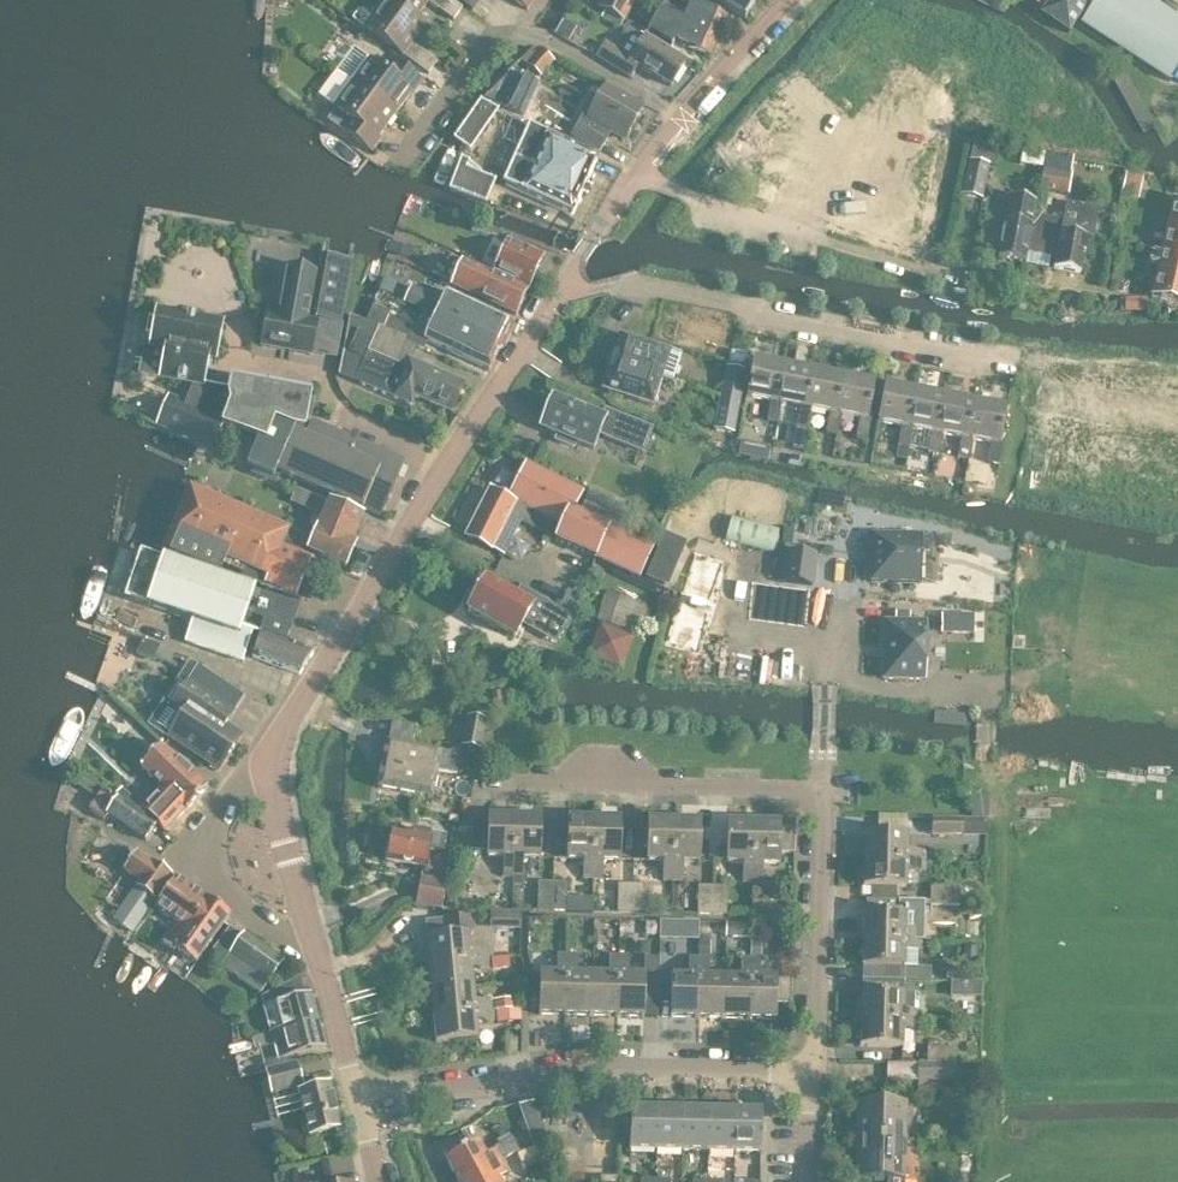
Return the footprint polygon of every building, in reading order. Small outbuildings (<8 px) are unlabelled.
[(415,17),(391,0),(381,0),(363,25),(428,72),(436,61),(411,42),(424,24),(415,17)] [(415,17),(427,0),(391,0),(415,17)] [(453,0),(428,0),(453,18),(462,7),(453,0)] [(473,8),(480,0),(463,0),(473,8)] [(527,9),(533,0),(515,0),(527,9)] [(551,0),(536,0),(532,5),(542,13),(551,0)] [(613,22),(617,16),(623,19),(633,0),(603,0),(600,6),(600,7),(597,13),(613,22)] [(710,55),(728,16),(690,1),(685,13),(662,0),(644,33),(670,49),(675,37),(689,43),(688,45),(710,55)] [(744,16),(755,0),(717,0),(744,16)] [(1003,10),(1006,2),(1007,0),(979,0),(1003,10)] [(1089,0),(1047,0),(1039,13),(1070,33),(1091,1),(1089,0)] [(1080,23),(1169,80),(1177,66),(1177,17),(1151,0),(1095,0),(1080,23)] [(554,31),(563,37),(570,25),(561,20),(554,31)] [(641,33),(636,32),(625,27),(613,47),(605,42),(596,56),(630,76),(638,64),(670,85),(685,61),(641,33)] [(554,59),(540,46),(526,62),(541,75),(554,59)] [(368,56),(351,79),(350,80),(394,113),(411,90),(413,92),(422,80),(390,56),(383,65),(368,56)] [(378,136),(394,113),(350,80),(351,79),(336,68),(319,92),(333,104),(332,106),(336,108),(329,120),(371,150),(380,138),(378,136)] [(485,97),(522,115),(538,83),(512,70),(485,97)] [(598,151),(600,148),(611,130),(625,138),(643,107),(604,84),(587,115),(582,113),(569,136),(598,151)] [(481,130),(496,110),(481,102),(477,100),(464,118),(481,130)] [(522,190),(572,212),(598,157),(547,133),(529,125),(515,157),(504,181),(522,189),(522,190)] [(974,139),(969,158),(970,159),(987,162),(991,143),(974,139)] [(1066,192),(1073,158),(1073,156),(1046,152),(1040,187),(1066,192)] [(962,192),(963,192),(982,196),(989,163),(987,162),(970,159),(969,158),(962,192)] [(456,165),(447,187),(453,190),(484,202),(493,180),(456,165)] [(1125,190),(1138,193),(1141,178),(1127,176),(1125,190)] [(1027,251),(1033,213),(1035,199),(1011,194),(999,256),(1025,260),(1027,251)] [(1161,248),(1177,252),(1177,199),(1172,198),(1161,248)] [(1094,238),(1099,208),(1068,201),(1054,267),(1081,272),(1087,237),(1094,238)] [(1033,213),(1027,251),(1051,256),(1058,218),(1033,213)] [(470,229),(487,236),(491,225),(475,218),(470,229)] [(506,238),(493,269),(492,272),(527,288),(542,255),(506,238)] [(1158,262),(1151,294),(1177,300),(1177,252),(1161,248),(1158,262)] [(352,261),(348,261),(322,256),(318,277),(283,271),(275,313),(267,311),(261,345),(311,354),(318,320),(340,324),(352,261)] [(515,313),(515,314),(517,311),(526,289),(462,260),(461,262),(451,258),(442,277),(452,282),(451,284),(515,313)] [(385,276),(379,289),(392,294),(397,281),(385,276)] [(514,325),(512,319),(446,289),(441,299),(412,285),(404,301),(434,315),(500,347),(500,346),(504,345),(514,325)] [(1142,298),(1124,298),(1124,310),(1142,310),(1142,298)] [(372,304),(366,319),(406,335),(407,336),(409,329),(412,324),(388,315),(389,311),(372,304)] [(156,307),(150,343),(165,346),(160,376),(189,381),(182,399),(169,393),(158,422),(213,446),(222,426),(221,426),(229,402),(226,394),(227,388),(209,385),(214,352),(218,353),(224,320),(156,307)] [(406,335),(366,319),(366,320),(349,313),(339,374),(411,403),(414,395),(451,411),(464,382),(412,359),(418,346),(404,339),(406,335)] [(489,369),(500,347),(434,315),(423,338),(429,340),(489,369)] [(620,333),(612,360),(662,376),(671,349),(620,333)] [(746,352),(731,350),(729,361),(744,364),(746,352)] [(778,421),(781,403),(777,402),(784,364),(754,358),(747,396),(770,401),(767,419),(778,421)] [(662,376),(612,360),(603,389),(653,404),(662,376)] [(777,402),(781,403),(800,406),(797,425),(808,427),(811,408),(807,407),(814,369),(784,364),(777,402)] [(807,407),(811,408),(829,412),(826,431),(837,432),(841,414),(836,413),(843,375),(814,369),(807,407)] [(836,413),(841,414),(860,418),(856,436),(867,438),(871,417),(866,416),(874,381),(843,375),(836,413)] [(221,426),(222,426),(265,442),(267,437),(284,443),(291,428),(292,428),(294,429),(294,428),(304,430),(310,394),(229,378),(227,388),(226,394),(229,402),(221,426)] [(885,383),(878,422),(901,426),(898,444),(909,446),(912,428),(908,427),(916,389),(885,383)] [(726,384),(723,397),(739,400),(742,387),(726,384)] [(908,427),(912,428),(931,432),(928,450),(939,452),(942,434),(938,433),(945,395),(916,389),(908,427)] [(938,433),(942,434),(960,437),(957,456),(968,458),(972,439),(967,438),(975,401),(945,395),(938,433)] [(606,410),(603,416),(552,396),(549,403),(544,405),(541,414),(543,419),(540,426),(557,433),(555,439),(574,446),(576,441),(591,447),(597,432),(642,450),(651,428),(606,410)] [(739,400),(723,397),(720,396),(714,428),(733,432),(739,400)] [(967,438),(972,439),(991,443),(987,462),(998,464),(1003,442),(999,442),(1005,407),(975,401),(967,438)] [(405,460),(312,419),(305,435),(294,430),(294,429),(292,428),(276,470),(380,516),(405,460)] [(1065,468),(1073,426),(1051,421),(1042,463),(1047,464),(1065,468)] [(1088,472),(1096,430),(1073,426),(1065,468),(1083,471),(1080,485),(1090,487),(1093,473),(1088,472)] [(1110,477),(1119,435),(1096,430),(1088,472),(1110,477)] [(786,435),(784,447),(791,448),(793,437),(786,435)] [(1133,481),(1141,439),(1119,435),(1110,477),(1128,481),(1125,494),(1135,496),(1138,482),(1133,481)] [(1156,486),(1164,444),(1141,439),(1133,481),(1156,486)] [(739,454),(754,457),(756,442),(742,440),(739,454)] [(898,444),(896,456),(907,458),(909,446),(898,444)] [(791,455),(790,462),(799,464),(801,457),(801,455),(791,454),(791,455)] [(650,546),(628,536),(573,510),(583,491),(526,462),(508,497),(490,488),(466,535),(503,555),(528,507),(562,523),(556,536),(636,574),(650,546)] [(1032,490),(1042,492),(1044,478),(1035,476),(1032,490)] [(1077,499),(1087,501),(1090,487),(1080,485),(1077,499)] [(301,598),(318,561),(299,553),(302,546),(284,539),(288,529),(189,486),(162,550),(203,567),(218,572),(222,564),(242,572),(239,577),(301,598)] [(313,508),(318,498),(319,496),(302,489),(297,501),(313,508)] [(581,508),(607,520),(615,503),(589,490),(581,508)] [(1132,510),(1135,496),(1125,494),(1123,508),(1132,510)] [(308,550),(345,566),(355,543),(350,541),(361,515),(328,501),(321,518),(314,515),(310,526),(316,529),(308,550)] [(1168,517),(1177,519),(1177,517),(1177,505),(1171,503),(1168,517)] [(731,514),(725,537),(772,550),(779,527),(731,514)] [(695,546),(685,569),(677,588),(698,596),(716,551),(699,544),(706,528),(676,516),(668,535),(695,546)] [(921,534),(872,533),(871,582),(920,583),(921,534)] [(140,548),(131,578),(126,591),(195,613),(185,640),(242,659),(251,631),(254,624),(248,622),(258,590),(140,548)] [(785,549),(781,580),(812,584),(816,553),(785,549)] [(524,619),(558,639),(571,616),(519,586),(512,598),(484,582),(467,611),(513,637),(524,619)] [(808,585),(753,583),(752,617),(807,619),(808,585)] [(284,642),(298,603),(258,590),(248,622),(254,624),(251,631),(259,633),(252,655),(299,673),(313,652),(284,642)] [(597,619),(642,634),(652,605),(606,590),(597,619)] [(945,631),(977,632),(977,611),(946,610),(945,631)] [(894,612),(894,621),(909,621),(909,612),(894,612)] [(884,621),(883,679),(925,680),(926,622),(909,621),(894,621),(884,621)] [(152,658),(157,644),(141,638),(136,652),(152,658)] [(183,714),(169,735),(219,768),(241,735),(224,724),(233,711),(243,696),(197,666),(171,706),(183,714)] [(467,728),(482,731),(484,732),(486,718),(469,715),(467,728)] [(456,773),(460,754),(411,745),(415,726),(391,721),(388,741),(386,740),(377,786),(432,797),(437,770),(456,773)] [(161,785),(142,806),(140,808),(164,831),(185,808),(186,809),(206,787),(160,744),(140,766),(161,785)] [(144,839),(145,838),(155,824),(137,811),(115,796),(102,787),(81,774),(76,782),(96,796),(87,808),(103,819),(107,813),(144,839)] [(122,787),(115,796),(137,811),(140,808),(142,806),(122,787)] [(970,788),(969,814),(986,814),(987,797),(983,788),(970,788)] [(511,875),(513,814),(487,813),(486,820),(472,819),(471,848),(486,849),(485,855),(502,856),(501,875),(511,875)] [(540,814),(513,814),(511,875),(521,876),(522,856),(539,857),(540,814)] [(582,877),(592,877),(593,816),(567,815),(566,858),(582,858),(582,877)] [(620,816),(593,816),(592,877),(602,877),(602,858),(619,859),(620,816)] [(988,840),(989,817),(971,816),(970,839),(988,840)] [(672,879),(674,817),(647,817),(646,859),(662,860),(662,879),(672,879)] [(700,818),(674,817),(672,879),(682,879),(682,860),(699,861),(700,818)] [(742,881),(752,881),(754,819),(727,818),(726,861),(743,861),(742,881)] [(961,833),(962,818),(932,818),(932,833),(961,833)] [(780,862),(780,852),(793,852),(794,826),(780,826),(780,820),(754,819),(752,881),(762,881),(763,862),(780,862)] [(413,830),(412,834),(392,831),(390,843),(386,846),(384,853),(387,857),(387,860),(426,866),(429,848),(443,850),(445,835),(413,830)] [(864,831),(864,858),(926,860),(926,850),(907,849),(907,832),(864,831)] [(987,838),(938,835),(938,848),(987,851),(987,838)] [(133,928),(172,871),(153,858),(153,859),(137,849),(125,866),(140,877),(136,883),(137,883),(114,915),(133,928)] [(926,860),(864,858),(863,885),(906,886),(906,869),(925,870),(926,860)] [(176,874),(175,875),(154,905),(177,921),(167,936),(174,941),(185,926),(185,927),(206,897),(205,897),(206,897),(207,896),(176,874)] [(421,876),(416,902),(442,906),(446,880),(421,876)] [(537,881),(536,910),(551,910),(551,881),(537,881)] [(551,910),(565,910),(566,881),(551,881),(551,910)] [(617,882),(616,911),(631,912),(632,883),(617,882)] [(632,883),(631,912),(645,912),(646,883),(632,883)] [(697,913),(711,913),(712,884),(697,884),(697,913)] [(711,913),(726,914),(726,885),(712,884),(711,913)] [(931,885),(930,900),(930,903),(960,904),(960,886),(931,885)] [(192,967),(229,913),(230,912),(207,896),(206,897),(205,897),(206,897),(185,927),(185,926),(174,941),(167,936),(163,941),(187,957),(184,961),(192,967)] [(924,924),(908,924),(909,899),(866,898),(865,911),(862,911),(862,938),(924,939),(924,929),(924,924)] [(751,914),(778,915),(778,900),(752,899),(751,914)] [(522,909),(493,909),(492,927),(521,927),(522,909)] [(487,947),(471,949),(469,933),(475,933),(474,914),(441,917),(443,934),(424,936),(427,963),(488,957),(487,947)] [(752,935),(752,922),(752,921),(727,921),(726,934),(752,935)] [(698,922),(684,922),(684,937),(698,937),(698,922)] [(220,964),(242,980),(260,993),(283,960),(244,932),(242,935),(229,926),(209,953),(222,962),(220,964)] [(569,933),(568,945),(576,945),(577,933),(569,933)] [(917,966),(917,949),(923,949),(924,939),(862,938),(861,965),(864,965),(864,978),(903,979),(904,966),(917,966)] [(709,940),(699,940),(699,954),(709,954),(709,940)] [(751,955),(761,955),(761,940),(751,940),(751,955)] [(538,1013),(565,1014),(566,952),(556,952),(555,971),(538,971),(538,987),(538,1000),(538,1013)] [(575,952),(566,952),(565,1014),(591,1015),(591,972),(575,972),(575,952)] [(591,972),(591,1015),(617,1015),(618,953),(608,953),(607,972),(591,972)] [(644,954),(644,973),(627,973),(628,953),(618,953),(617,1015),(657,1016),(658,954),(644,954)] [(670,1016),(697,1017),(698,955),(688,955),(688,974),(671,974),(670,1016)] [(708,955),(698,955),(697,1017),(723,1017),(724,975),(708,974),(708,955)] [(503,956),(491,957),(492,966),(504,965),(503,956)] [(740,975),(724,975),(723,1017),(749,1018),(750,956),(740,956),(740,975)] [(775,1018),(776,1001),(789,1001),(790,976),(760,975),(760,956),(750,956),(749,1018),(775,1018)] [(427,963),(430,989),(475,985),(473,969),(489,967),(488,957),(427,963)] [(957,995),(958,980),(928,979),(928,994),(957,995)] [(512,997),(476,1000),(475,985),(430,989),(432,1014),(496,1009),(512,1007),(512,997)] [(530,1000),(538,1000),(538,987),(530,986),(530,996),(530,1000)] [(260,996),(267,1024),(269,1032),(317,1020),(310,992),(275,1001),(272,990),(260,996)] [(918,992),(903,992),(860,991),(860,1018),(922,1019),(922,1009),(918,1009),(918,992)] [(475,1021),(494,1019),(497,1018),(496,1009),(432,1014),(435,1041),(477,1037),(475,1021)] [(512,1021),(510,1009),(497,1011),(498,1023),(512,1021)] [(922,1019),(860,1018),(859,1045),(902,1046),(902,1029),(921,1029),(922,1019)] [(274,1043),(278,1059),(264,1063),(265,1069),(293,1062),(291,1055),(324,1047),(319,1026),(317,1020),(269,1032),(272,1044),(274,1043)] [(927,1061),(956,1062),(956,1047),(927,1046),(927,1061)] [(265,1069),(271,1091),(302,1083),(297,1061),(293,1062),(265,1069)] [(955,1064),(917,1063),(917,1079),(955,1080),(955,1064)] [(298,1090),(309,1135),(340,1127),(329,1082),(298,1090)] [(858,1099),(857,1138),(905,1139),(906,1101),(858,1099)] [(656,1149),(657,1107),(630,1106),(629,1148),(656,1149)] [(682,1149),(683,1108),(657,1107),(656,1149),(682,1149)] [(708,1150),(709,1108),(683,1108),(682,1149),(708,1150)] [(709,1108),(708,1150),(734,1150),(735,1109),(709,1108)] [(762,1109),(735,1109),(734,1150),(761,1151),(762,1109)] [(526,1132),(515,1139),(520,1149),(532,1142),(526,1132)] [(502,1159),(506,1157),(506,1156),(510,1154),(518,1150),(511,1137),(495,1146),(496,1148),(485,1154),(478,1140),(445,1157),(459,1181),(502,1159)] [(904,1178),(905,1139),(857,1138),(856,1176),(904,1178)] [(323,1143),(326,1153),(338,1150),(335,1140),(323,1143)] [(533,1160),(527,1146),(518,1150),(510,1154),(516,1168),(533,1160)] [(502,1159),(459,1181),(500,1181),(497,1177),(508,1171),(502,1159)]
